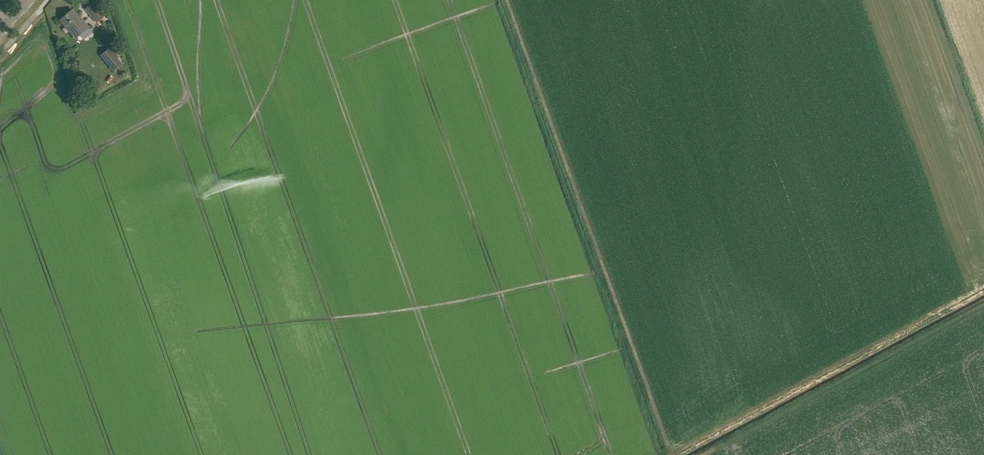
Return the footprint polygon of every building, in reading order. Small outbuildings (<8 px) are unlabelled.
[(84,10),(96,24),(105,17),(93,2),(84,10)] [(73,10),(59,21),(75,40),(90,28),(81,16),(79,17),(73,10)] [(100,57),(114,72),(123,65),(109,49),(100,57)]
